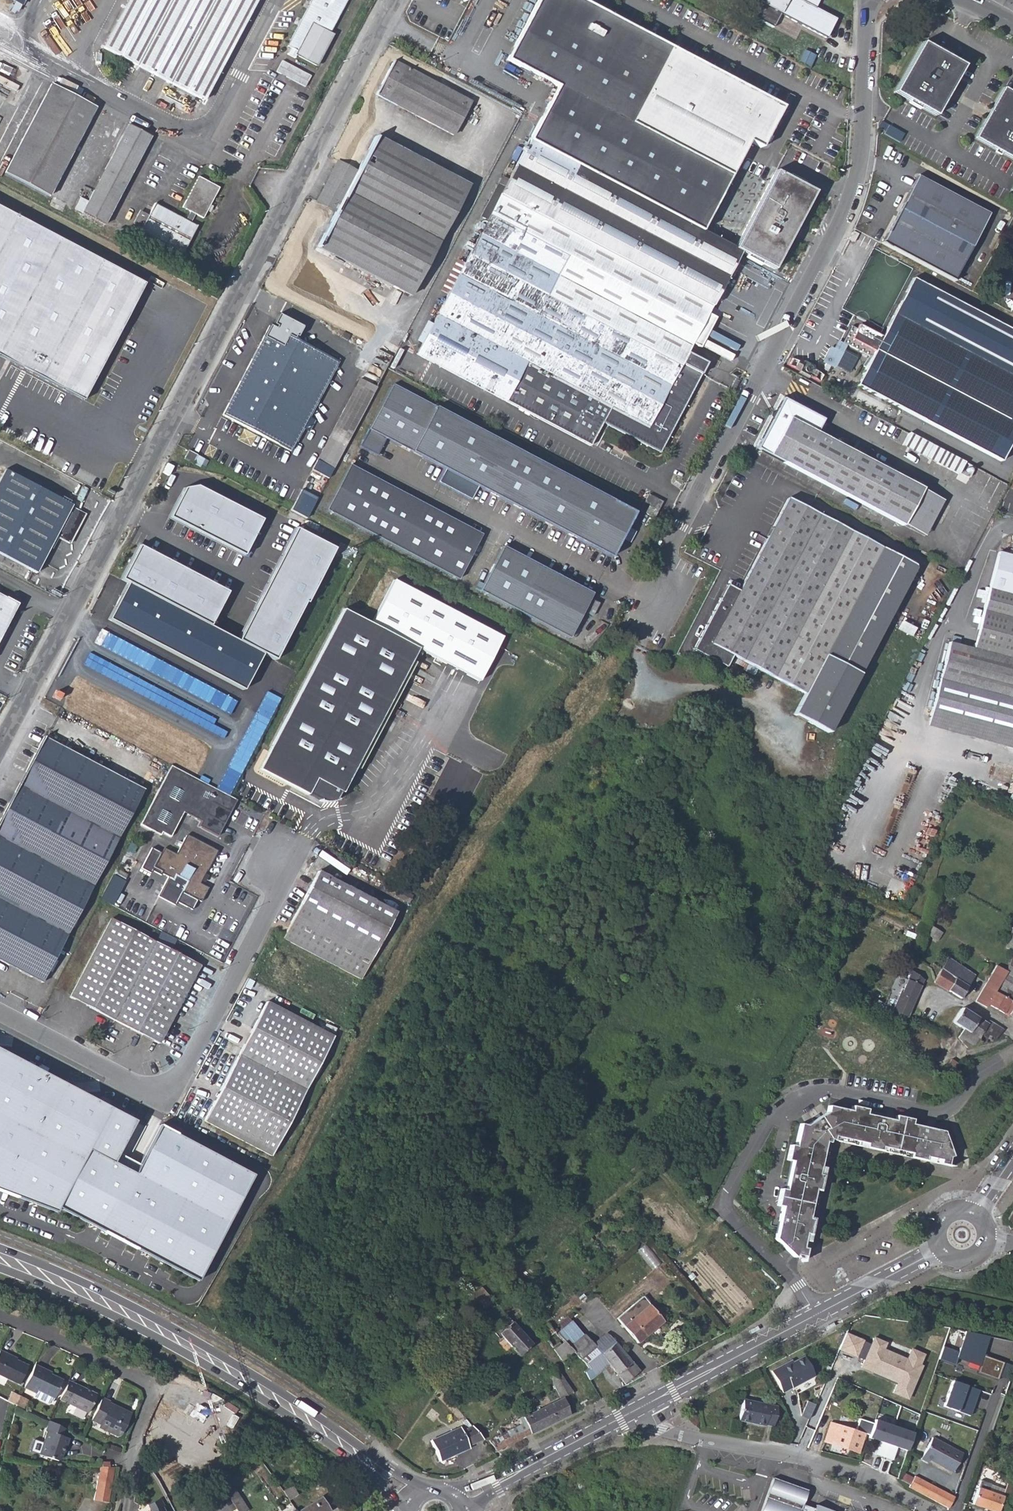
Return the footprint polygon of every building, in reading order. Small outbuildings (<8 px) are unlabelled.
[(204,100),(257,0),(128,0),(103,48),(204,100)] [(287,46),(288,47),(284,53),(292,58),(294,55),(316,66),(332,35),(329,33),(347,0),(312,0),(287,46)] [(506,60),(558,87),(504,188),(500,195),(493,192),(476,225),(483,229),(416,354),(591,447),(604,423),(659,453),(701,373),(706,364),(691,356),(687,353),(709,311),(740,252),(773,270),(814,192),(775,172),(734,249),(701,232),(748,142),(761,148),(783,107),(580,0),(538,0),(506,60)] [(751,18),(773,29),(780,15),(826,39),(834,22),(825,17),(814,11),(818,3),(819,0),(761,0),(751,18)] [(814,11),(825,17),(829,9),(818,3),(814,11)] [(919,43),(891,94),(933,117),(961,66),(919,43)] [(276,72),(304,87),(310,76),(281,61),(276,72)] [(453,136),(467,111),(471,103),(393,62),(376,95),(453,136)] [(52,85),(46,96),(75,112),(81,101),(52,85)] [(1000,88),(972,139),(1012,161),(1012,95),(1000,88)] [(4,172),(49,197),(95,108),(81,101),(75,112),(46,96),(4,172)] [(467,111),(471,114),(475,105),(471,103),(467,111)] [(93,190),(116,201),(150,137),(128,124),(93,190)] [(317,247),(410,297),(469,186),(375,137),(356,172),(338,162),(316,203),(335,213),(317,247)] [(740,170),(722,203),(740,212),(757,179),(740,170)] [(917,174),(881,241),(954,279),(989,212),(917,174)] [(155,203),(149,214),(141,228),(140,229),(182,253),(197,226),(190,222),(194,214),(203,219),(219,188),(198,176),(182,207),(190,212),(185,220),(155,203)] [(493,192),(500,195),(504,188),(497,185),(493,192)] [(116,201),(93,190),(81,212),(104,225),(116,201)] [(82,400),(143,284),(0,208),(0,357),(82,400)] [(133,224),(141,228),(149,214),(140,210),(133,224)] [(888,324),(881,337),(862,327),(860,332),(856,330),(851,327),(842,342),(871,358),(856,386),(1000,461),(1012,436),(1012,332),(912,279),(888,324)] [(687,353),(691,356),(713,313),(709,311),(687,353)] [(222,415),(290,452),(339,363),(269,326),(222,415)] [(386,437),(412,451),(435,407),(392,384),(360,445),(377,455),(386,437)] [(345,408),(361,417),(373,395),(357,386),(345,408)] [(41,389),(34,402),(45,407),(51,394),(41,389)] [(922,489),(819,434),(825,421),(783,399),(757,449),(902,525),(922,489)] [(478,487),(500,499),(523,454),(435,407),(412,451),(445,469),(478,487)] [(358,423),(342,414),(336,426),(329,439),(345,447),(352,435),(358,423)] [(965,463),(876,416),(870,426),(959,473),(965,463)] [(188,451),(186,454),(194,459),(196,455),(188,451)] [(192,464),(194,459),(186,454),(184,460),(192,464)] [(634,513),(523,454),(500,499),(611,556),(634,513)] [(326,511),(457,579),(480,535),(349,466),(326,511)] [(69,544),(85,513),(5,469),(0,478),(0,554),(36,573),(55,537),(69,544)] [(471,500),(478,487),(445,469),(437,483),(471,500)] [(179,485),(163,516),(243,556),(263,520),(193,484),(179,485)] [(291,509),(307,517),(318,496),(302,488),(291,509)] [(902,525),(923,536),(943,500),(922,489),(902,525)] [(648,495),(643,504),(648,507),(657,512),(662,502),(648,495)] [(731,655),(735,657),(748,664),(803,693),(793,714),(828,732),(915,566),(788,499),(738,592),(726,586),(693,649),(726,666),(731,655)] [(654,518),(657,512),(648,507),(645,513),(654,518)] [(290,527),(231,637),(262,655),(274,661),(305,602),(307,603),(334,549),(290,527)] [(115,577),(127,583),(186,614),(208,625),(227,592),(133,544),(115,577)] [(479,591),(568,637),(581,612),(584,613),(584,612),(592,615),(598,603),(589,598),(591,594),(502,548),(483,584),(479,591)] [(1012,557),(998,553),(975,638),(973,648),(949,642),(929,714),(1012,737),(1012,553),(1012,557)] [(479,681),(503,636),(392,576),(368,622),(418,649),(422,651),(479,681)] [(474,588),(479,591),(483,584),(478,581),(474,588)] [(126,586),(93,643),(233,716),(262,655),(126,586)] [(10,630),(6,628),(17,606),(0,596),(0,644),(10,630)] [(341,791),(342,792),(355,767),(418,649),(368,622),(343,609),(259,769),(307,794),(308,793),(320,800),(322,801),(325,801),(327,801),(330,801),(332,801),(335,800),(337,800),(339,799),(337,798),(341,791)] [(951,632),(949,642),(973,648),(975,638),(951,632)] [(565,643),(586,653),(588,648),(568,637),(565,643)] [(355,767),(359,770),(422,651),(418,649),(355,767)] [(733,661),(746,667),(748,664),(735,657),(733,661)] [(929,714),(926,726),(1012,749),(1012,737),(929,714)] [(122,778),(110,771),(44,737),(0,819),(0,961),(41,983),(143,789),(122,778)] [(110,771),(122,778),(128,767),(115,761),(110,771)] [(172,764),(171,766),(140,823),(160,834),(162,831),(170,836),(184,811),(201,821),(198,826),(217,836),(237,800),(229,796),(172,764)] [(157,896),(174,905),(176,902),(191,910),(196,900),(200,902),(208,888),(198,883),(200,881),(203,874),(205,871),(206,871),(217,851),(186,835),(175,855),(163,848),(161,853),(151,848),(140,869),(150,874),(151,871),(160,876),(161,874),(167,877),(157,896)] [(282,939),(360,979),(395,912),(317,871),(282,939)] [(69,998),(113,1020),(155,942),(133,930),(127,927),(111,919),(69,998)] [(937,941),(941,933),(930,926),(925,934),(937,941)] [(199,964),(155,942),(113,1020),(158,1043),(199,964)] [(1011,958),(1009,963),(1008,967),(1006,971),(1007,972),(995,992),(1011,1001),(1011,1002),(1012,1004),(1012,959),(1011,958)] [(974,975),(947,959),(941,968),(933,963),(931,967),(933,969),(931,973),(936,977),(933,983),(960,999),(966,989),(974,975)] [(978,998),(975,1002),(986,1008),(988,1005),(1008,1016),(1009,1015),(1012,1009),(1012,1004),(1011,1002),(1011,1001),(995,992),(1007,972),(1006,971),(997,966),(996,968),(978,998)] [(905,1016),(907,1017),(923,980),(911,970),(907,979),(898,975),(885,1004),(877,999),(873,1005),(902,1023),(905,1016)] [(204,1121),(271,1156),(333,1037),(266,1002),(204,1121)] [(991,1042),(998,1035),(1003,1030),(988,1020),(985,1024),(961,1009),(952,1023),(962,1030),(957,1037),(966,1048),(975,1046),(980,1043),(978,1039),(980,1035),(987,1039),(991,1042)] [(980,1043),(981,1045),(986,1044),(987,1039),(980,1035),(978,1039),(980,1043)] [(0,1050),(0,1190),(56,1211),(58,1208),(196,1281),(252,1175),(159,1126),(137,1165),(133,1174),(112,1162),(117,1154),(135,1121),(96,1101),(0,1050)] [(943,1071),(949,1075),(957,1063),(950,1059),(943,1071)] [(109,1101),(100,1096),(97,1101),(107,1106),(109,1101)] [(829,1139),(949,1165),(952,1156),(938,1130),(906,1122),(907,1118),(890,1114),(889,1119),(860,1113),(861,1107),(846,1104),(845,1109),(823,1104),(822,1110),(816,1116),(814,1113),(809,1118),(812,1120),(806,1126),(800,1124),(795,1147),(790,1145),(787,1160),(792,1161),(786,1190),(781,1189),(777,1206),(782,1207),(775,1239),(794,1258),(802,1259),(829,1139)] [(112,1162),(133,1174),(137,1165),(117,1154),(112,1162)] [(485,1308),(493,1301),(481,1288),(469,1298),(473,1303),(477,1300),(485,1308)] [(618,1319),(637,1343),(663,1321),(643,1298),(618,1319)] [(504,1339),(519,1356),(532,1345),(508,1318),(493,1332),(502,1342),(504,1339)] [(546,1322),(538,1329),(552,1347),(562,1340),(557,1335),(546,1322)] [(822,1327),(824,1330),(833,1326),(832,1324),(831,1322),(822,1327)] [(757,1329),(755,1326),(747,1331),(747,1332),(748,1334),(757,1329)] [(562,1340),(569,1347),(577,1340),(565,1328),(557,1335),(562,1340)] [(981,1372),(998,1378),(1004,1362),(986,1356),(992,1336),(967,1331),(960,1351),(943,1346),(940,1359),(956,1364),(959,1358),(983,1366),(981,1372)] [(848,1332),(841,1350),(859,1358),(866,1341),(848,1332)] [(609,1365),(624,1383),(627,1381),(639,1371),(606,1334),(594,1344),(584,1335),(577,1340),(569,1347),(573,1352),(582,1361),(589,1369),(585,1373),(589,1380),(609,1365)] [(893,1392),(908,1398),(923,1365),(921,1364),(925,1353),(913,1348),(907,1358),(885,1348),(888,1342),(875,1336),(863,1363),(875,1368),(873,1371),(898,1382),(893,1392)] [(561,1361),(573,1352),(569,1347),(562,1340),(552,1347),(561,1361)] [(409,1355),(416,1362),(423,1355),(417,1348),(409,1355)] [(0,1351),(0,1377),(17,1386),(26,1366),(14,1360),(6,1356),(6,1354),(0,1351)] [(770,1370),(782,1392),(814,1376),(804,1356),(782,1367),(780,1365),(770,1370)] [(45,1369),(35,1364),(23,1388),(23,1389),(34,1394),(33,1398),(47,1405),(49,1404),(52,1399),(52,1400),(62,1381),(50,1375),(44,1372),(45,1369)] [(547,1375),(549,1377),(561,1399),(563,1399),(571,1395),(573,1394),(556,1370),(547,1375)] [(527,1391),(530,1393),(544,1381),(541,1378),(527,1391)] [(945,1407),(972,1416),(981,1391),(955,1381),(945,1407)] [(97,1397),(68,1383),(59,1401),(88,1415),(97,1397)] [(12,1393),(8,1402),(15,1406),(19,1397),(12,1393)] [(563,1399),(567,1407),(575,1403),(571,1395),(563,1399)] [(19,1397),(15,1406),(23,1410),(26,1401),(19,1397)] [(742,1398),(739,1420),(764,1425),(764,1424),(773,1426),(778,1405),(742,1398)] [(496,1451),(570,1414),(567,1407),(563,1399),(561,1399),(517,1421),(520,1425),(489,1441),(496,1451)] [(108,1404),(101,1400),(90,1422),(99,1427),(98,1429),(116,1438),(119,1438),(129,1418),(115,1410),(110,1411),(106,1408),(108,1404)] [(800,1414),(808,1417),(814,1403),(806,1400),(800,1414)] [(879,1415),(872,1438),(910,1452),(919,1428),(879,1415)] [(65,1431),(47,1422),(44,1433),(46,1434),(43,1445),(33,1442),(30,1454),(39,1457),(56,1462),(59,1461),(62,1449),(64,1449),(66,1440),(63,1439),(65,1431)] [(861,1438),(864,1439),(866,1433),(830,1422),(824,1440),(857,1451),(861,1438)] [(468,1446),(481,1440),(480,1439),(471,1427),(461,1432),(459,1428),(430,1442),(439,1461),(468,1448),(468,1446)] [(961,1453),(931,1437),(920,1458),(926,1462),(929,1458),(951,1471),(961,1453)] [(248,1454),(252,1460),(257,1457),(253,1451),(248,1454)] [(99,1470),(92,1502),(108,1505),(115,1470),(112,1470),(109,1470),(99,1470)] [(215,1478),(237,1510),(247,1510),(248,1510),(223,1473),(215,1478)] [(914,1475),(908,1486),(947,1507),(953,1496),(914,1475)] [(786,1484),(772,1479),(769,1487),(781,1492),(783,1493),(786,1484)] [(1012,1489),(1012,1481),(1010,1483),(1006,1482),(1004,1488),(990,1484),(990,1483),(980,1480),(972,1504),(992,1510),(1006,1510),(1012,1489)] [(291,1485),(295,1491),(300,1488),(296,1482),(291,1485)] [(769,1487),(760,1510),(799,1510),(806,1491),(786,1484),(783,1493),(781,1492),(769,1487)] [(291,1485),(281,1491),(288,1501),(297,1495),(295,1491),(291,1485)] [(299,1510),(328,1510),(329,1510),(321,1497),(299,1510)] [(161,1507),(163,1506),(159,1498),(146,1506),(149,1510),(163,1510),(161,1507)]
